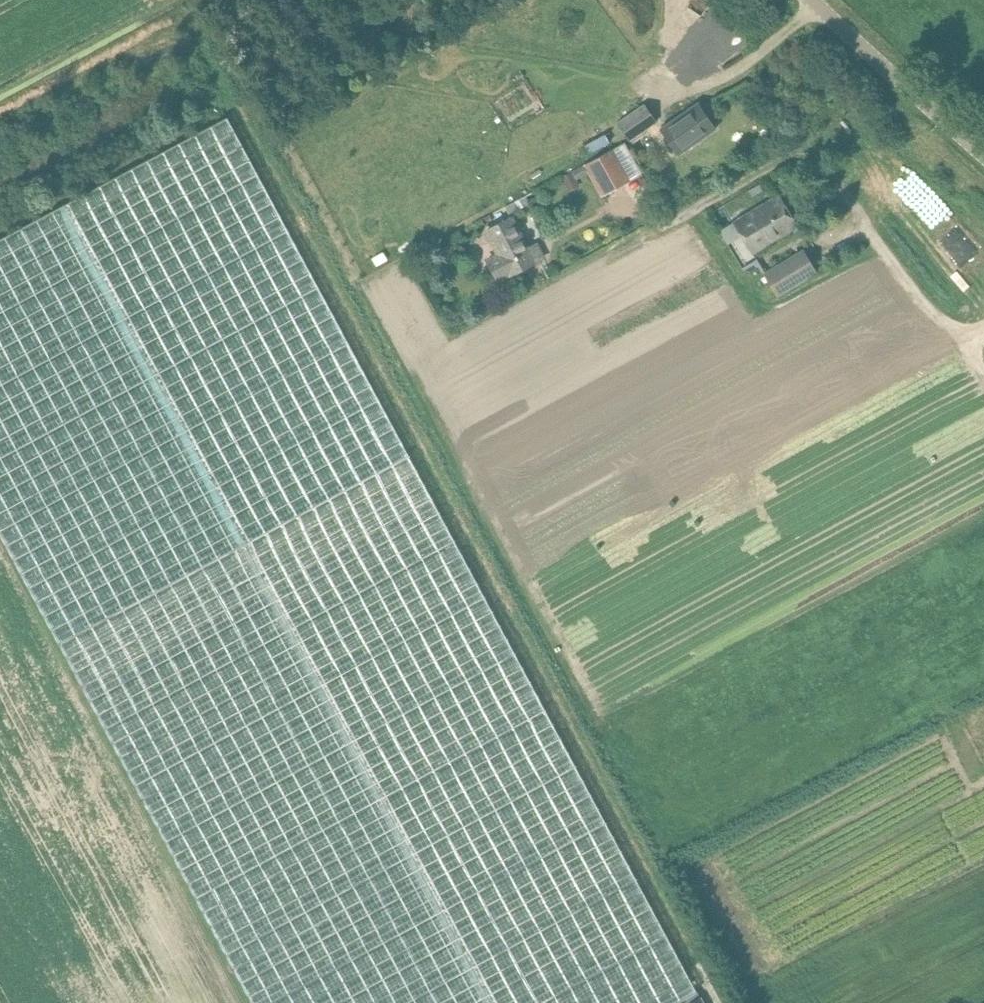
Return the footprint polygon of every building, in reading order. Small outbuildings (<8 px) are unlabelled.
[(698,102),(660,128),(678,154),(715,128),(698,102)] [(644,104),(618,122),(629,139),(656,121),(644,104)] [(697,991),(226,118),(0,240),(0,535),(59,644),(252,1002),(675,1002),(697,991)] [(641,173),(631,155),(624,142),(585,163),(586,165),(589,171),(590,172),(602,194),(641,173)] [(585,163),(563,175),(563,177),(571,191),(580,186),(576,179),(590,172),(589,171),(586,165),(585,163)] [(763,181),(749,190),(753,196),(767,187),(763,181)] [(778,195),(734,222),(752,253),(797,226),(778,195)] [(526,196),(505,207),(509,213),(530,203),(526,196)] [(537,244),(530,247),(513,216),(485,231),(497,254),(486,259),(498,281),(544,257),(537,244)] [(778,295),(799,282),(816,272),(803,250),(764,273),(778,295)]
